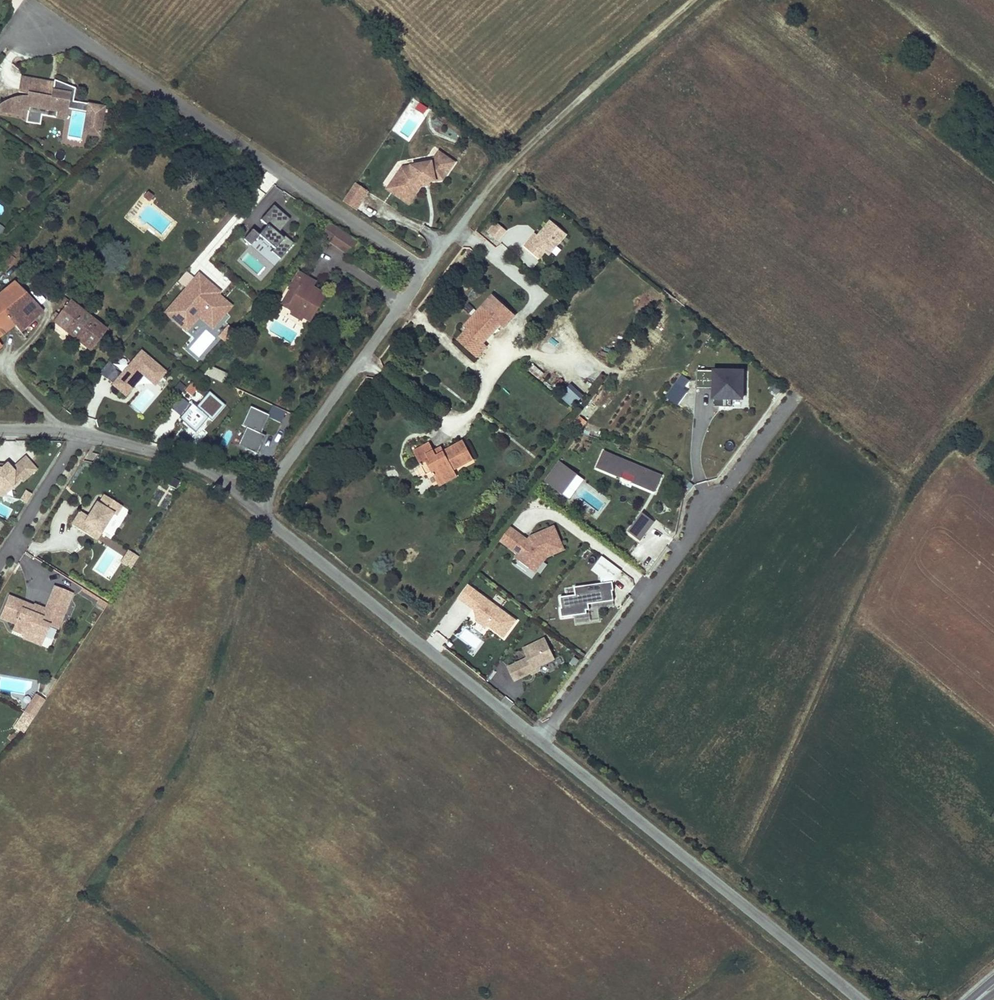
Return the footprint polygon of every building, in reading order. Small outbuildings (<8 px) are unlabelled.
[(22,79),(19,94),(29,96),(31,84),(54,88),(54,84),(22,79)] [(26,123),(36,125),(38,113),(42,113),(42,117),(57,119),(58,113),(67,114),(67,110),(71,90),(66,89),(67,85),(55,81),(54,84),(54,88),(31,84),(29,96),(29,99),(27,99),(23,99),(20,99),(18,99),(16,100),(14,100),(13,100),(12,101),(10,101),(9,102),(7,103),(2,105),(0,107),(0,113),(21,116),(22,110),(28,111),(26,123)] [(99,106),(73,102),(75,89),(71,87),(71,90),(67,110),(87,113),(83,134),(100,137),(100,132),(92,131),(94,124),(90,124),(92,115),(97,116),(99,106)] [(427,108),(419,102),(415,108),(423,114),(427,108)] [(105,107),(99,106),(97,116),(92,115),(90,124),(94,124),(92,131),(100,132),(105,107)] [(454,161),(439,150),(432,160),(402,166),(392,181),(409,193),(416,182),(422,181),(421,179),(429,177),(429,180),(443,177),(454,161)] [(392,181),(388,187),(409,202),(421,184),(430,182),(429,180),(429,177),(421,179),(422,181),(416,182),(409,193),(392,181)] [(368,191),(356,182),(343,201),(356,210),(368,191)] [(151,201),(154,197),(149,192),(145,197),(151,201)] [(293,245),(284,237),(283,239),(281,236),(282,235),(279,233),(290,220),(274,205),(261,220),(267,226),(259,235),(253,229),(244,239),(251,245),(256,239),(272,252),(266,259),(274,266),(293,245)] [(532,240),(526,247),(535,254),(541,247),(546,252),(551,256),(568,236),(553,222),(540,237),(535,243),(532,240)] [(488,233),(497,240),(505,231),(496,223),(488,233)] [(358,242),(338,228),(329,242),(349,255),(358,242)] [(541,247),(535,254),(540,259),(546,252),(541,247)] [(3,272),(2,269),(4,268),(6,269),(15,260),(6,252),(0,259),(0,274),(3,272)] [(3,272),(0,274),(0,284),(9,277),(3,272)] [(230,306),(210,290),(213,287),(199,275),(162,319),(179,333),(195,315),(211,329),(230,306)] [(295,283),(290,291),(295,294),(287,307),(294,311),(292,315),(300,319),(302,316),(310,321),(326,295),(312,287),(305,283),(306,281),(296,275),(292,281),(295,283)] [(15,279),(9,277),(0,284),(0,292),(15,279)] [(306,281),(305,283),(312,287),(314,282),(308,278),(306,281)] [(0,292),(0,337),(15,325),(24,336),(37,324),(33,320),(43,311),(15,279),(0,292)] [(55,313),(52,317),(55,319),(53,321),(91,350),(106,331),(69,301),(63,296),(58,304),(63,308),(58,315),(55,313)] [(492,296),(482,307),(464,327),(468,330),(458,341),(477,358),(487,347),(484,344),(501,325),(504,328),(515,316),(498,300),(492,296)] [(183,336),(195,321),(208,332),(211,329),(195,315),(179,333),(183,336)] [(234,330),(228,325),(219,335),(225,341),(234,330)] [(166,373),(154,363),(140,352),(120,376),(113,384),(112,385),(126,397),(142,377),(154,387),(166,373)] [(106,380),(106,379),(113,384),(120,376),(114,370),(115,369),(108,364),(107,365),(100,373),(99,374),(106,380)] [(209,366),(204,374),(223,384),(227,376),(209,366)] [(743,401),(744,373),(698,372),(698,389),(714,390),(714,406),(719,406),(719,408),(731,409),(732,400),(743,401)] [(687,394),(684,392),(691,382),(682,376),(665,399),(673,405),(676,408),(687,394)] [(226,406),(210,392),(196,408),(193,405),(192,407),(181,398),(172,408),(182,417),(181,419),(184,422),(195,432),(208,418),(212,421),(226,406)] [(281,423),(286,411),(273,405),(269,414),(270,415),(269,417),(281,423)] [(257,453),(265,435),(261,433),(269,417),(270,415),(269,414),(251,406),(242,425),(246,427),(238,444),(257,453)] [(580,419),(576,423),(582,427),(585,422),(580,419)] [(414,452),(422,467),(427,464),(432,473),(437,482),(455,472),(453,469),(469,461),(465,454),(469,452),(464,442),(444,452),(436,456),(434,452),(429,444),(414,452)] [(442,448),(434,452),(436,456),(444,452),(442,448)] [(662,476),(604,451),(597,467),(621,478),(624,472),(636,476),(633,483),(655,492),(662,476)] [(12,488),(12,485),(19,479),(22,481),(36,469),(25,457),(11,469),(7,463),(1,468),(0,468),(0,487),(12,488)] [(578,476),(560,462),(544,483),(562,496),(578,476)] [(427,464),(422,467),(427,475),(432,473),(427,464)] [(455,472),(437,482),(439,485),(457,476),(455,472)] [(167,485),(176,489),(180,482),(170,477),(167,485)] [(100,533),(112,514),(115,516),(121,506),(104,495),(98,504),(96,503),(90,512),(92,514),(90,518),(87,517),(79,512),(71,525),(83,532),(87,525),(100,533)] [(639,541),(654,523),(642,514),(628,532),(639,541)] [(100,533),(87,525),(83,532),(95,540),(97,538),(100,533)] [(563,549),(554,527),(534,535),(533,538),(528,540),(510,527),(500,539),(518,553),(515,557),(529,568),(538,556),(543,560),(546,556),(563,549)] [(128,550),(100,533),(97,538),(125,555),(128,550)] [(139,556),(128,550),(125,555),(120,562),(131,568),(136,561),(139,556)] [(534,572),(543,560),(538,556),(529,568),(534,572)] [(613,601),(611,591),(613,591),(611,581),(619,570),(601,556),(592,568),(598,573),(600,583),(573,587),(574,595),(559,597),(561,608),(559,608),(561,618),(586,614),(586,610),(588,610),(588,605),(613,601)] [(73,591),(56,584),(52,593),(69,600),(73,591)] [(467,584),(458,596),(463,601),(473,588),(467,584)] [(515,620),(473,588),(463,601),(470,606),(474,606),(475,619),(485,627),(487,624),(503,636),(515,620)] [(55,625),(58,617),(62,619),(69,600),(52,593),(46,607),(35,602),(35,604),(33,607),(25,604),(26,600),(10,594),(1,615),(16,622),(14,628),(25,633),(27,629),(45,636),(50,623),(55,625)] [(436,630),(451,640),(469,612),(453,602),(436,630)] [(45,636),(27,629),(25,633),(24,636),(42,643),(45,636)] [(539,665),(553,658),(544,638),(522,648),(526,658),(506,667),(512,680),(529,672),(528,670),(531,669),(537,670),(539,665)] [(33,718),(44,702),(35,696),(24,712),(33,718)] [(33,718),(24,712),(15,726),(23,732),(33,718)]
